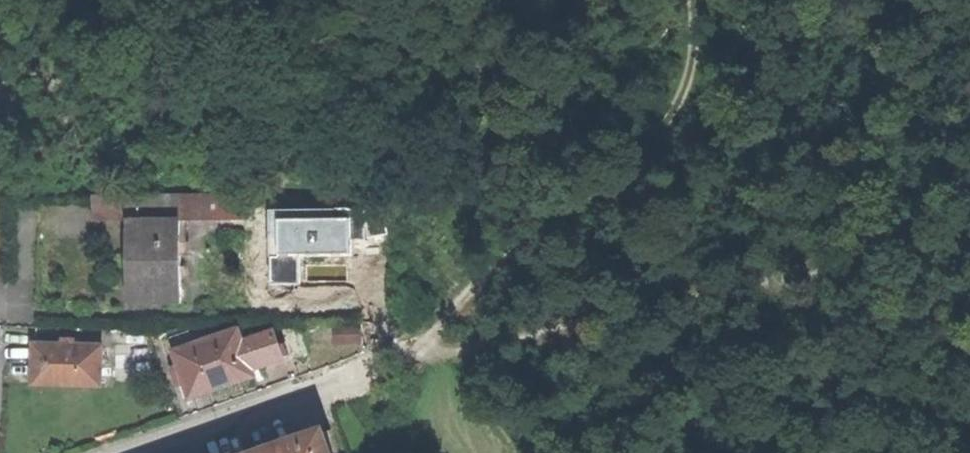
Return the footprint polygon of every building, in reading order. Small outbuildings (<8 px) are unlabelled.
[(140,208),(140,222),(180,221),(247,220),(247,195),(139,197),(140,208)] [(304,195),(277,196),(277,212),(305,211),(304,195)] [(129,222),(137,222),(140,222),(140,208),(139,197),(94,197),(94,222),(129,222)] [(268,200),(252,200),(253,220),(268,219),(268,200)] [(336,200),(310,201),(310,217),(328,216),(336,216),(336,200)] [(328,224),(328,216),(310,217),(310,225),(328,224)] [(180,221),(140,222),(137,222),(137,239),(137,255),(137,276),(130,276),(129,276),(129,304),(181,303),(180,221)] [(358,328),(335,328),(336,342),(359,342),(358,328)] [(256,376),(254,370),(261,367),(263,363),(284,356),(274,330),(244,343),(239,329),(214,337),(175,351),(173,351),(178,365),(185,383),(191,400),(256,376)] [(171,338),(175,351),(214,337),(211,330),(191,337),(189,331),(171,338)] [(151,382),(150,331),(124,331),(125,382),(151,382)] [(34,384),(100,386),(102,346),(68,345),(35,345),(34,384)] [(182,384),(185,383),(178,365),(171,368),(178,386),(182,384)] [(267,452),(331,452),(324,432),(283,446),(282,443),(275,445),(268,448),(269,452),(267,452)]
